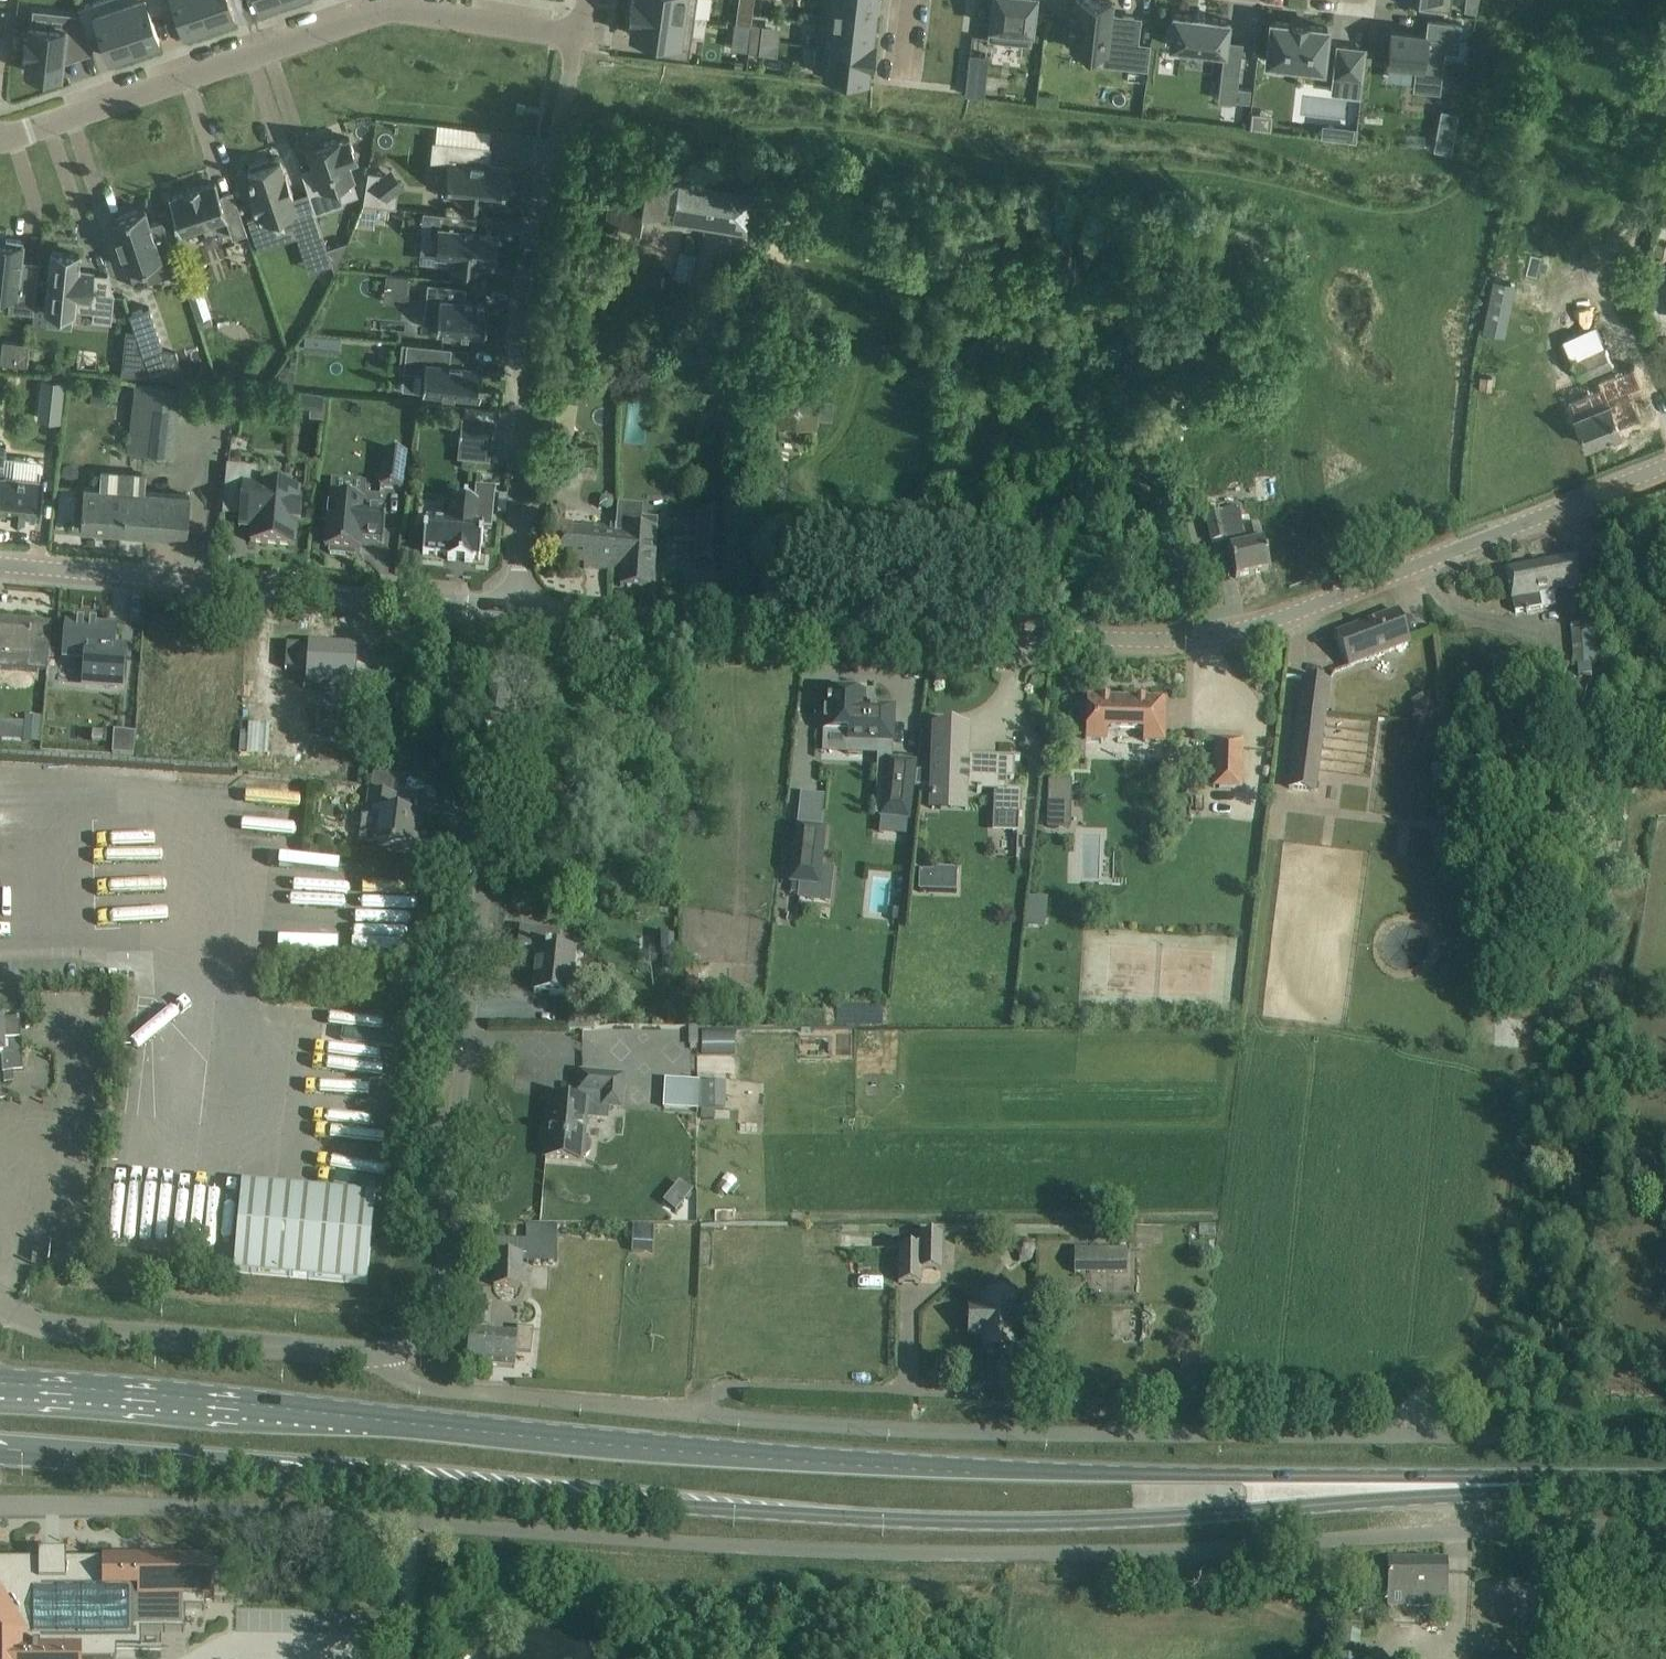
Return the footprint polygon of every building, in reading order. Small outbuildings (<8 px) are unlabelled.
[(117,0),(98,0),(78,7),(78,9),(86,34),(100,29),(109,57),(134,49),(117,0)] [(149,13),(162,8),(159,0),(117,0),(134,49),(159,40),(149,13)] [(184,32),(209,23),(201,0),(159,0),(162,8),(174,4),(184,32)] [(209,23),(233,15),(228,0),(201,0),(209,23)] [(631,7),(694,16),(696,0),(632,0),(631,7)] [(818,21),(872,27),(875,5),(875,4),(843,0),(821,0),(818,21)] [(988,38),(1030,43),(1031,34),(1035,0),(992,0),(988,36),(988,38)] [(1068,29),(1072,29),(1072,34),(1070,47),(1099,51),(1104,51),(1103,62),(1133,66),(1136,43),(1139,19),(1139,18),(1110,14),(1112,1),(1101,0),(1076,0),(1074,14),(1074,15),(1073,14),(1070,14),(1068,29)] [(1421,6),(1449,9),(1450,0),(1422,0),(1421,6)] [(1463,10),(1475,11),(1478,0),(1464,0),(1463,10)] [(631,7),(629,18),(632,19),(630,34),(662,38),(660,52),(688,56),(694,16),(631,7)] [(736,11),(735,21),(750,23),(752,13),(736,11)] [(1173,13),(1169,44),(1185,46),(1185,52),(1212,55),(1213,50),(1223,51),(1221,71),(1238,73),(1242,41),(1226,39),(1228,19),(1209,17),(1209,16),(1192,14),(1192,15),(1173,13)] [(1266,58),(1266,60),(1268,61),(1268,60),(1273,61),(1318,66),(1320,66),(1320,67),(1322,67),(1322,65),(1326,32),(1326,28),(1327,28),(1327,26),(1324,26),(1323,26),(1307,24),(1307,23),(1290,21),(1290,22),(1274,20),(1273,20),(1270,20),(1270,22),(1271,22),(1266,58)] [(750,23),(735,21),(733,21),(730,48),(747,49),(750,23)] [(818,21),(816,45),(872,51),(873,40),(871,39),(872,27),(818,21)] [(91,48),(85,29),(30,23),(29,32),(26,32),(24,54),(27,55),(25,70),(48,73),(49,70),(60,71),(62,59),(91,48)] [(751,23),(749,37),(760,38),(762,24),(751,23)] [(1390,29),(1386,63),(1388,64),(1415,67),(1413,82),(1412,88),(1439,92),(1444,50),(1458,52),(1460,38),(1459,38),(1426,35),(1427,34),(1425,33),(1390,29)] [(749,37),(748,51),(759,52),(760,38),(749,37)] [(816,45),(813,71),(866,77),(868,63),(871,63),(872,51),(816,45)] [(1337,46),(1332,92),(1358,95),(1363,49),(1337,46)] [(969,54),(964,94),(983,97),(987,56),(969,54)] [(1250,87),(1237,86),(1235,99),(1249,101),(1250,87)] [(1324,123),(1322,135),(1355,139),(1356,127),(1324,123)] [(1438,130),(1435,148),(1450,151),(1454,133),(1438,130)] [(304,180),(315,213),(343,203),(336,183),(353,177),(348,161),(356,158),(349,137),(340,140),(339,137),(307,148),(317,176),(304,180)] [(489,146),(433,141),(431,160),(448,161),(445,193),(463,195),(462,201),(484,203),(484,197),(502,199),(502,195),(508,195),(509,177),(504,177),(505,166),(488,164),(489,146)] [(268,157),(248,163),(250,169),(247,170),(249,177),(248,177),(250,181),(251,181),(253,188),(247,190),(256,217),(247,220),(255,244),(273,238),(267,222),(286,216),(291,232),(301,228),(298,219),(297,219),(294,210),(297,210),(292,195),(293,195),(285,173),(284,173),(279,159),(269,162),(268,157)] [(612,235),(636,238),(642,205),(665,209),(666,206),(675,208),(673,220),(729,229),(730,227),(750,230),(754,198),(735,195),(735,192),(669,181),(670,172),(646,168),(645,177),(615,172),(607,219),(614,220),(612,235)] [(363,203),(363,204),(376,205),(395,207),(397,191),(380,190),(382,173),(368,171),(363,203)] [(185,192),(169,197),(181,234),(225,219),(232,237),(246,232),(237,205),(224,210),(215,182),(198,187),(197,185),(185,190),(185,192)] [(848,200),(846,212),(811,205),(809,212),(858,222),(862,202),(848,200)] [(144,207),(110,219),(133,287),(148,282),(166,275),(167,275),(178,271),(180,271),(179,270),(173,250),(162,219),(150,223),(144,207)] [(422,210),(420,230),(437,232),(435,253),(434,261),(452,263),(453,263),(453,265),(478,268),(479,257),(493,259),(496,231),(447,226),(448,213),(422,210)] [(327,248),(315,213),(298,219),(301,228),(314,263),(330,258),(327,248)] [(0,245),(0,296),(9,297),(7,312),(32,315),(38,269),(36,269),(20,267),(23,243),(5,241),(5,245),(0,245)] [(348,241),(327,248),(330,258),(331,262),(334,271),(337,270),(348,241)] [(49,283),(46,308),(73,311),(73,309),(92,311),(91,320),(111,322),(114,293),(108,292),(109,279),(107,274),(91,272),(91,271),(77,269),(78,254),(52,251),(50,274),(50,275),(49,282),(49,283)] [(414,301),(415,273),(388,272),(387,300),(414,301)] [(1493,279),(1488,304),(1505,308),(1511,282),(1493,279)] [(465,286),(427,282),(423,322),(437,323),(436,331),(484,336),(487,302),(464,299),(465,286)] [(197,318),(210,313),(200,284),(186,289),(197,318)] [(148,306),(129,313),(143,355),(144,358),(150,376),(184,379),(174,349),(161,345),(148,306)] [(305,332),(303,348),(317,349),(319,333),(305,332)] [(1599,333),(1567,348),(1583,381),(1614,366),(1599,333)] [(3,340),(1,362),(25,365),(28,343),(3,340)] [(450,346),(406,341),(403,370),(423,372),(421,391),(479,397),(482,365),(449,362),(450,346)] [(123,356),(121,374),(150,377),(150,376),(144,358),(123,356)] [(640,373),(638,390),(672,394),(674,377),(640,373)] [(1158,378),(1160,406),(1190,403),(1187,376),(1158,378)] [(43,378),(39,417),(59,419),(63,380),(43,378)] [(128,451),(153,453),(172,456),(180,385),(135,380),(128,451)] [(1261,397),(1261,381),(1250,381),(1250,397),(1261,397)] [(1623,432),(1615,412),(1611,403),(1611,404),(1603,383),(1586,390),(1594,410),(1577,417),(1589,446),(1623,432)] [(778,384),(776,425),(816,427),(816,417),(829,417),(831,397),(818,396),(818,386),(778,384)] [(460,415),(458,439),(494,442),(496,418),(494,417),(495,405),(465,402),(464,415),(460,415)] [(1055,421),(1056,407),(1041,407),(1036,407),(1036,420),(1042,421),(1055,421)] [(578,444),(559,442),(556,491),(584,493),(586,473),(576,473),(578,444)] [(385,452),(380,487),(402,490),(407,455),(385,452)] [(11,513),(10,514),(24,516),(24,514),(38,516),(39,516),(44,478),(42,478),(2,474),(4,463),(0,462),(0,511),(11,513)] [(258,471),(227,468),(222,516),(240,518),(239,529),(251,530),(250,543),(294,547),(297,524),(300,524),(301,506),(298,505),(300,489),(257,486),(258,471)] [(82,507),(80,529),(132,533),(186,537),(186,535),(188,515),(189,495),(150,492),(122,490),(123,472),(100,470),(99,488),(83,487),(82,507)] [(1254,475),(1256,508),(1279,507),(1277,474),(1254,475)] [(472,559),(478,560),(478,561),(480,561),(481,546),(482,546),(483,542),(482,541),(483,529),(492,530),(495,495),(475,493),(474,504),(467,504),(467,503),(464,503),(453,502),(453,504),(454,504),(452,525),(427,522),(427,521),(426,521),(424,536),(423,540),(424,540),(423,555),(424,556),(424,555),(449,557),(449,559),(448,559),(447,561),(472,563),(473,562),(472,562),(472,559)] [(365,503),(328,499),(328,506),(325,506),(323,522),(327,522),(325,549),(330,550),(329,554),(346,556),(346,551),(360,553),(361,539),(383,541),(386,512),(364,510),(365,503)] [(1226,539),(1231,557),(1236,578),(1270,570),(1263,542),(1259,525),(1243,529),(1238,509),(1206,517),(1212,543),(1226,539)] [(697,512),(694,562),(726,564),(729,514),(697,512)] [(618,518),(617,528),(616,528),(612,570),(622,571),(621,586),(652,588),(657,520),(618,518)] [(616,528),(559,524),(554,560),(585,564),(585,568),(612,570),(616,528)] [(1540,595),(1553,592),(1583,586),(1578,557),(1507,571),(1516,613),(1534,610),(1542,608),(1540,595)] [(1409,644),(1397,611),(1336,634),(1349,667),(1409,644)] [(1597,620),(1571,622),(1574,660),(1573,668),(1579,667),(1579,676),(1593,675),(1593,666),(1597,666),(1596,655),(1599,655),(1597,620)] [(49,640),(51,623),(32,621),(31,625),(0,623),(0,653),(29,656),(31,638),(49,640)] [(67,624),(65,649),(87,650),(84,682),(122,686),(124,659),(113,658),(116,629),(96,627),(97,624),(90,623),(90,626),(84,626),(84,623),(77,622),(77,625),(67,624)] [(286,644),(285,669),(305,670),(303,685),(315,686),(315,688),(320,689),(320,684),(334,685),(333,703),(319,702),(317,723),(354,725),(356,704),(352,704),(353,682),(355,649),(319,647),(316,646),(316,650),(311,649),(311,646),(286,644)] [(377,651),(376,675),(398,676),(399,652),(377,651)] [(1305,679),(1289,788),(1313,792),(1329,683),(1305,679)] [(857,710),(858,693),(829,692),(829,702),(827,702),(827,705),(824,705),(823,732),(848,733),(848,741),(893,743),(893,742),(894,708),(872,707),(872,711),(866,711),(857,710)] [(1164,743),(1165,701),(1087,699),(1086,740),(1106,741),(1106,730),(1144,732),(1143,742),(1164,743)] [(1434,701),(1416,709),(1422,723),(1440,715),(1434,701)] [(23,741),(22,742),(40,743),(41,725),(24,724),(23,741)] [(113,731),(112,753),(134,754),(135,733),(117,731),(113,731)] [(916,772),(915,788),(920,788),(933,789),(932,809),(963,810),(964,793),(964,790),(977,791),(977,793),(981,793),(981,791),(994,791),(993,814),(1022,816),(1023,791),(1006,790),(1007,779),(1014,780),(1014,766),(1019,766),(1020,759),(1014,758),(1014,760),(970,758),(970,759),(965,758),(966,733),(935,731),(934,757),(933,773),(916,772)] [(250,738),(250,733),(240,732),(238,760),(253,761),(253,753),(248,752),(249,738),(250,738)] [(1213,788),(1241,788),(1243,740),(1215,739),(1213,788)] [(880,817),(909,820),(915,763),(886,760),(880,817)] [(795,773),(792,800),(831,804),(834,777),(795,773)] [(1050,783),(1049,799),(1069,800),(1070,783),(1050,783)] [(369,792),(362,845),(419,852),(421,840),(412,839),(415,815),(393,813),(395,795),(369,792)] [(796,825),(790,882),(819,885),(825,828),(796,825)] [(919,871),(918,891),(957,893),(957,872),(919,871)] [(1027,898),(1025,924),(1046,926),(1048,899),(1027,898)] [(893,909),(892,921),(899,922),(900,910),(893,909)] [(534,993),(556,995),(569,996),(574,952),(557,951),(558,932),(521,928),(519,948),(538,950),(534,993)] [(182,1009),(134,1039),(149,1063),(186,1040),(178,1027),(189,1020),(182,1009)] [(568,1029),(599,1028),(599,1014),(568,1015),(568,1029)] [(5,1097),(4,1069),(22,1068),(20,1021),(0,1022),(0,1098),(5,1097)] [(689,1027),(689,1044),(698,1044),(698,1027),(689,1027)] [(581,1161),(581,1158),(587,1158),(591,1154),(591,1144),(588,1140),(583,1140),(585,1115),(597,1117),(601,1114),(602,1107),(620,1109),(623,1077),(580,1073),(578,1092),(580,1092),(579,1101),(550,1098),(545,1158),(567,1160),(581,1161)] [(662,1110),(698,1111),(699,1081),(664,1080),(662,1110)] [(701,1082),(701,1110),(714,1110),(714,1082),(701,1082)] [(708,1143),(708,1156),(719,1157),(719,1143),(708,1143)] [(245,1183),(237,1273),(377,1286),(385,1195),(245,1183)] [(1657,1186),(1657,1210),(1665,1210),(1665,1186),(1657,1186)] [(526,1261),(558,1262),(557,1226),(527,1225),(526,1261)] [(656,1226),(634,1225),(632,1248),(654,1250),(656,1226)] [(899,1247),(898,1283),(920,1283),(921,1270),(941,1270),(942,1235),(920,1235),(920,1248),(899,1247)] [(1122,1250),(1074,1249),(1075,1273),(1123,1274),(1122,1250)] [(521,1254),(495,1253),(494,1286),(520,1287),(521,1254)] [(1014,1348),(1014,1326),(1015,1296),(984,1296),(984,1310),(970,1310),(969,1334),(984,1334),(984,1348),(1014,1348)] [(466,1363),(515,1368),(516,1351),(531,1352),(533,1330),(517,1328),(516,1335),(469,1330),(466,1363)] [(104,1649),(152,1650),(152,1632),(177,1633),(177,1611),(201,1612),(201,1601),(204,1601),(206,1562),(0,1559),(0,1658),(104,1658),(104,1649)] [(1423,1595),(1423,1606),(1446,1606),(1446,1560),(1389,1559),(1389,1595),(1423,1595)]
